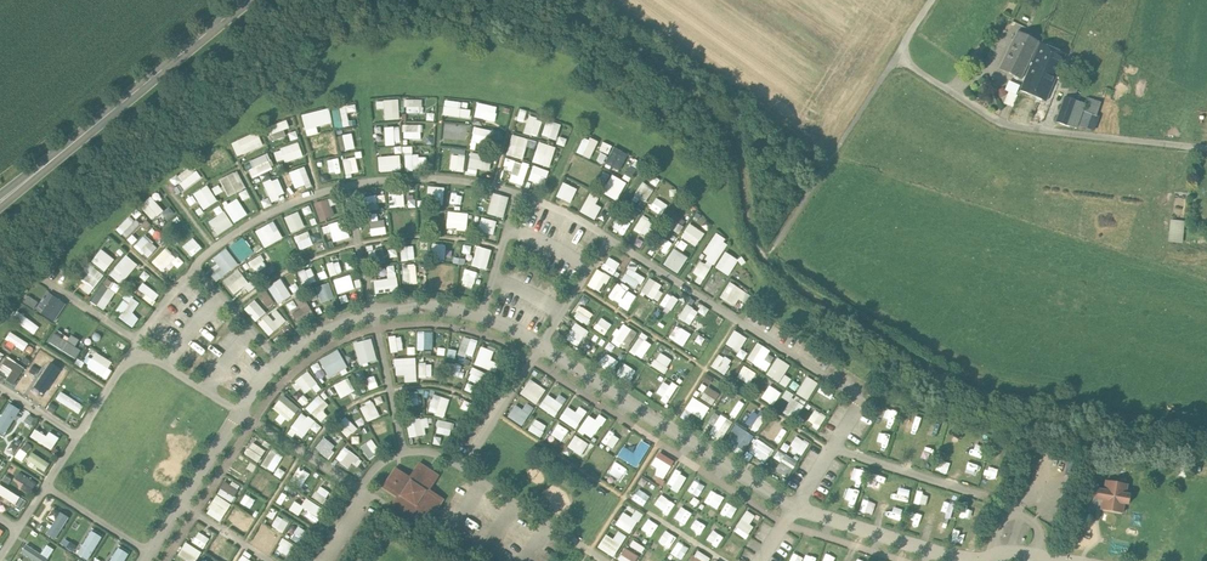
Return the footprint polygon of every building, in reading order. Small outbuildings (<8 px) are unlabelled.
[(1039,42),(1019,31),(1009,49),(1030,60),(1039,42)] [(1066,55),(1042,45),(1035,61),(1059,71),(1066,55)] [(1030,60),(1009,49),(1000,67),(1020,78),(1030,60)] [(1059,71),(1035,61),(1023,90),(1047,100),(1059,71)] [(1009,80),(1005,89),(1016,94),(1019,85),(1009,80)] [(1018,95),(1009,91),(1004,104),(1013,107),(1018,95)] [(1086,103),(1067,96),(1057,121),(1078,129),(1079,125),(1084,111),(1086,103)] [(1101,101),(1088,97),(1086,103),(1084,111),(1097,115),(1101,101)] [(422,112),(422,98),(405,99),(405,113),(422,112)] [(376,100),(376,109),(384,108),(384,119),(399,119),(398,99),(376,100)] [(460,108),(461,101),(444,99),(442,114),(468,118),(470,109),(460,108)] [(478,101),(473,115),(492,121),(496,107),(478,101)] [(328,107),(301,114),(307,135),(318,132),(316,126),(332,122),(328,107)] [(346,107),(331,109),(334,128),(363,123),(362,116),(348,118),(346,107)] [(524,120),(527,110),(520,108),(516,118),(524,120)] [(1097,115),(1084,111),(1079,125),(1093,129),(1098,115),(1097,115)] [(536,136),(542,119),(529,115),(523,132),(536,136)] [(271,141),(285,136),(283,129),(294,125),(292,117),(266,126),(271,141)] [(557,139),(560,124),(545,120),(542,136),(557,139)] [(403,138),(421,138),(421,124),(403,124),(403,138)] [(463,132),(463,125),(444,124),(444,130),(463,132)] [(399,126),(384,126),(385,144),(400,143),(399,126)] [(472,140),(494,141),(495,128),(473,128),(472,140)] [(256,130),(231,143),(238,156),(263,144),(256,130)] [(351,133),(337,135),(340,150),(354,148),(351,133)] [(506,154),(522,159),(528,139),(512,134),(506,154)] [(589,158),(597,142),(583,136),(576,152),(589,158)] [(548,167),(555,147),(539,141),(532,161),(548,167)] [(283,158),(284,162),(302,156),(298,142),(273,150),(276,160),(283,158)] [(599,151),(608,153),(610,144),(601,142),(599,151)] [(618,171),(628,154),(614,146),(604,164),(618,171)] [(450,170),(463,170),(464,149),(451,148),(450,170)] [(602,163),(606,154),(600,151),(596,160),(602,163)] [(466,172),(475,174),(477,168),(488,170),(491,156),(471,152),(466,172)] [(248,170),(251,177),(271,168),(264,153),(251,159),(255,167),(248,170)] [(421,153),(404,154),(405,169),(422,168),(421,153)] [(378,171),(400,170),(400,154),(377,155),(378,171)] [(345,174),(358,171),(355,156),(342,159),(345,174)] [(574,156),(567,174),(583,180),(590,162),(574,156)] [(508,180),(521,185),(529,165),(506,157),(502,167),(511,171),(508,180)] [(338,158),(327,159),(328,172),(340,171),(338,158)] [(541,175),(546,177),(548,171),(534,164),(528,179),(537,183),(541,175)] [(177,194),(199,178),(189,165),(168,181),(177,194)] [(298,179),(308,175),(304,165),(296,168),(297,172),(285,178),(290,190),(301,185),(298,179)] [(630,179),(636,168),(629,165),(623,176),(630,179)] [(219,178),(228,196),(245,187),(236,169),(219,178)] [(614,175),(602,191),(614,200),(625,183),(614,175)] [(564,176),(555,201),(569,206),(577,181),(564,176)] [(263,182),(271,202),(282,198),(274,178),(263,182)] [(632,194),(643,203),(653,190),(642,181),(632,194)] [(203,209),(217,200),(207,184),(183,199),(188,207),(198,201),(203,209)] [(162,186),(151,195),(157,202),(167,192),(162,186)] [(443,203),(443,186),(427,186),(427,203),(443,203)] [(502,217),(508,197),(493,192),(487,213),(502,217)] [(601,206),(595,203),(599,197),(590,192),(579,211),(594,219),(601,206)] [(366,202),(377,200),(376,194),(365,195),(366,202)] [(388,195),(389,207),(404,206),(403,194),(388,195)] [(150,196),(139,205),(152,219),(162,209),(150,196)] [(655,196),(649,207),(661,214),(667,204),(655,196)] [(268,197),(261,200),(264,207),(271,204),(268,197)] [(238,198),(224,205),(232,222),(246,215),(238,198)] [(318,220),(333,217),(328,198),(314,201),(318,220)] [(366,203),(367,210),(378,208),(377,201),(366,203)] [(215,217),(209,220),(213,228),(210,229),(213,235),(232,225),(220,203),(210,208),(215,217)] [(290,232),(304,227),(298,211),(284,216),(290,232)] [(446,228),(467,229),(467,212),(447,211),(446,228)] [(403,213),(391,214),(392,227),(404,227),(403,213)] [(130,214),(116,228),(125,238),(139,225),(130,214)] [(383,219),(377,220),(377,214),(370,214),(371,226),(384,225),(383,219)] [(643,214),(633,227),(643,235),(653,222),(643,214)] [(669,217),(665,224),(678,232),(682,224),(669,217)] [(1167,240),(1182,242),(1185,220),(1170,218),(1167,240)] [(323,233),(330,232),(332,241),(345,238),(341,220),(321,225),(323,233)] [(614,232),(624,231),(624,220),(614,221),(614,232)] [(255,229),(263,246),(282,238),(274,221),(255,229)] [(690,223),(680,235),(694,246),(704,233),(690,223)] [(194,251),(205,242),(192,226),(181,234),(194,251)] [(385,226),(370,228),(371,235),(386,233),(385,226)] [(294,237),(300,250),(313,243),(307,230),(294,237)] [(714,233),(703,251),(708,255),(703,263),(699,260),(691,274),(702,281),(727,241),(714,233)] [(134,244),(146,257),(157,247),(144,234),(134,244)] [(240,261),(253,252),(243,236),(229,244),(240,261)] [(443,258),(445,244),(438,243),(436,257),(443,258)] [(469,253),(471,246),(463,244),(462,251),(469,253)] [(414,246),(400,247),(401,259),(414,259),(414,246)] [(211,275),(215,280),(238,264),(226,247),(212,257),(220,268),(211,275)] [(104,270),(114,259),(100,248),(91,260),(104,270)] [(176,266),(183,261),(174,249),(170,252),(167,248),(151,259),(159,270),(172,261),(176,266)] [(663,264),(678,273),(687,256),(672,248),(663,264)] [(725,251),(715,266),(727,275),(738,259),(725,251)] [(126,254),(109,273),(119,283),(137,264),(126,254)] [(254,272),(267,265),(260,254),(248,261),(254,272)] [(604,262),(615,267),(617,262),(606,257),(604,262)] [(326,263),(328,275),(341,272),(339,260),(326,263)] [(635,271),(638,265),(630,260),(627,266),(635,271)] [(81,287),(88,293),(103,274),(88,262),(78,275),(86,281),(81,287)] [(599,269),(616,277),(619,270),(602,262),(599,269)] [(386,265),(387,278),(373,279),(374,292),(396,291),(395,264),(386,265)] [(402,283),(417,283),(416,264),(402,265),(402,283)] [(444,276),(455,277),(455,265),(434,265),(434,287),(443,288),(444,276)] [(304,285),(316,280),(310,267),(298,272),(304,285)] [(621,277),(634,289),(643,279),(631,267),(621,277)] [(465,268),(461,283),(473,287),(477,272),(465,268)] [(231,294),(249,286),(240,269),(223,278),(231,294)] [(337,293),(354,287),(349,274),(333,279),(337,293)] [(104,277),(91,302),(105,309),(118,285),(104,277)] [(657,289),(660,286),(651,280),(643,291),(656,301),(662,293),(657,289)] [(734,306),(739,298),(745,302),(750,294),(729,280),(719,296),(734,306)] [(153,302),(159,294),(142,281),(136,289),(153,302)] [(315,285),(320,302),(333,298),(328,282),(315,285)] [(619,304),(622,299),(630,304),(635,295),(616,283),(607,297),(619,304)] [(47,291),(36,311),(54,321),(65,302),(47,291)] [(131,312),(138,303),(126,293),(113,311),(133,326),(139,318),(131,312)] [(665,293),(661,306),(672,310),(676,297),(665,293)] [(27,295),(23,301),(34,307),(38,301),(27,295)] [(254,298),(243,308),(255,321),(266,312),(254,298)] [(632,313),(644,320),(654,305),(642,298),(632,313)] [(292,300),(286,303),(289,310),(296,306),(292,300)] [(688,324),(698,312),(687,304),(677,316),(688,324)] [(581,306),(574,316),(586,324),(593,314),(581,306)] [(299,325),(315,317),(311,309),(294,317),(299,325)] [(270,315),(269,313),(257,322),(268,335),(285,321),(277,310),(270,315)] [(11,318),(34,333),(39,325),(16,311),(11,318)] [(705,316),(699,330),(712,335),(718,321),(705,316)] [(594,328),(605,334),(611,322),(600,317),(594,328)] [(621,322),(611,340),(626,349),(637,331),(621,322)] [(676,322),(669,332),(680,341),(687,331),(676,322)] [(579,343),(587,332),(576,324),(568,335),(579,343)] [(739,349),(747,338),(734,329),(724,343),(743,357),(745,353),(739,349)] [(417,331),(417,349),(431,349),(431,331),(417,331)] [(25,349),(28,342),(9,332),(5,339),(25,349)] [(47,341),(75,358),(80,349),(53,333),(47,341)] [(387,337),(390,351),(403,349),(400,334),(387,337)] [(472,357),(477,340),(463,335),(458,352),(472,357)] [(353,343),(360,364),(377,359),(370,337),(353,343)] [(8,340),(4,347),(16,354),(20,347),(8,340)] [(770,362),(764,358),(769,349),(757,342),(746,358),(765,370),(770,362)] [(474,364),(495,371),(498,362),(490,359),(493,349),(481,344),(474,364)] [(454,358),(456,350),(448,348),(446,356),(454,358)] [(339,350),(318,358),(326,376),(346,368),(339,350)] [(104,377),(113,362),(94,351),(86,367),(104,377)] [(33,365),(50,375),(58,362),(41,352),(33,365)] [(606,352),(597,362),(610,372),(618,362),(606,352)] [(662,372),(671,360),(660,352),(651,364),(662,372)] [(719,353),(710,365),(722,374),(731,362),(719,353)] [(779,381),(789,363),(776,356),(766,374),(779,381)] [(0,367),(0,377),(14,385),(23,366),(6,357),(0,367)] [(416,381),(416,357),(394,358),(395,375),(404,374),(404,381),(416,381)] [(679,380),(689,367),(679,359),(669,372),(679,380)] [(628,383),(636,370),(623,362),(616,375),(628,383)] [(418,376),(431,376),(431,363),(418,363),(418,376)] [(736,375),(747,384),(756,374),(745,365),(736,375)] [(472,367),(467,379),(481,385),(486,372),(472,367)] [(294,380),(304,393),(315,385),(306,371),(294,380)] [(783,374),(779,382),(786,386),(790,377),(783,374)] [(373,375),(366,377),(370,388),(378,385),(373,375)] [(808,399),(817,381),(805,375),(796,394),(808,399)] [(80,376),(72,387),(84,396),(92,385),(80,376)] [(44,397),(52,386),(37,377),(30,388),(44,397)] [(339,397),(354,390),(348,377),(333,384),(339,397)] [(650,396),(657,385),(645,377),(638,388),(650,396)] [(519,393),(536,404),(545,388),(529,378),(519,393)] [(673,399),(680,389),(666,379),(652,398),(660,404),(667,395),(673,399)] [(704,392),(701,398),(712,404),(719,392),(701,383),(698,389),(704,392)] [(769,384),(761,396),(773,404),(781,392),(769,384)] [(78,413),(83,405),(60,390),(55,398),(78,413)] [(434,393),(427,411),(443,416),(449,398),(434,393)] [(558,394),(555,398),(547,393),(539,406),(555,416),(565,398),(558,394)] [(279,412),(275,419),(284,425),(298,406),(281,394),(272,407),(279,412)] [(784,411),(794,418),(805,402),(795,395),(784,411)] [(692,396),(680,416),(686,419),(690,412),(702,419),(709,406),(692,396)] [(374,401),(360,404),(365,421),(378,417),(374,401)] [(20,410),(9,402),(0,415),(0,432),(3,434),(20,410)] [(521,408),(515,404),(507,416),(521,425),(533,407),(526,402),(521,408)] [(575,428),(586,411),(578,405),(575,411),(567,405),(559,418),(575,428)] [(814,408),(807,421),(818,427),(825,415),(814,408)] [(881,421),(892,425),(896,413),(885,409),(881,421)] [(751,410),(744,423),(756,431),(764,418),(751,410)] [(708,432),(721,439),(732,421),(720,413),(708,432)] [(27,414),(24,421),(31,425),(35,419),(27,414)] [(578,428),(590,437),(605,419),(599,414),(594,419),(589,415),(578,428)] [(341,431),(348,437),(356,427),(344,416),(339,421),(345,426),(341,431)] [(427,417),(405,420),(408,437),(425,434),(424,426),(428,425),(427,417)] [(535,418),(528,429),(539,436),(546,425),(535,418)] [(438,419),(435,431),(449,435),(452,422),(438,419)] [(383,420),(371,422),(373,434),(386,431),(383,420)] [(765,437),(778,445),(787,430),(775,422),(765,437)] [(557,423),(550,434),(561,441),(568,430),(557,423)] [(730,448),(741,455),(753,434),(734,424),(731,430),(738,434),(730,448)] [(50,428),(45,435),(34,428),(29,436),(51,449),(60,435),(50,428)] [(601,440),(611,448),(619,438),(610,430),(601,440)] [(580,455),(588,443),(575,434),(567,445),(580,455)] [(789,447),(802,454),(808,443),(795,435),(789,447)] [(359,447),(369,459),(378,451),(369,439),(359,447)] [(640,439),(634,451),(622,445),(616,456),(637,467),(649,444),(640,439)] [(749,452),(767,461),(773,448),(755,439),(749,452)] [(252,441),(244,452),(257,462),(265,450),(252,441)] [(336,457),(355,470),(362,459),(343,446),(336,457)] [(588,456),(600,465),(607,454),(595,446),(588,456)] [(20,448),(14,457),(20,461),(26,452),(20,448)] [(48,464),(51,456),(33,448),(29,456),(48,464)] [(273,472),(282,456),(270,448),(261,464),(273,472)] [(777,450),(773,457),(781,462),(778,469),(789,475),(797,461),(777,450)] [(650,464),(657,468),(654,473),(663,478),(674,460),(658,451),(650,464)] [(242,459),(232,477),(246,485),(255,467),(242,459)] [(615,461),(608,471),(620,479),(627,469),(615,461)] [(273,474),(281,478),(284,471),(277,467),(273,474)] [(410,481),(397,472),(387,487),(401,496),(392,510),(407,520),(416,506),(430,515),(439,500),(426,491),(435,477),(419,467),(410,481)] [(666,485),(678,491),(686,475),(674,469),(666,485)] [(265,486),(269,478),(257,471),(248,487),(268,497),(272,490),(265,486)] [(23,483),(21,487),(30,493),(36,482),(18,472),(15,478),(23,483)] [(304,491),(309,485),(297,476),(292,482),(304,491)] [(232,500),(237,486),(221,481),(217,495),(232,500)] [(1127,484),(1106,481),(1104,490),(1095,489),(1093,498),(1102,500),(1101,509),(1122,513),(1124,503),(1128,504),(1130,495),(1126,494),(1127,484)] [(26,501),(0,484),(0,495),(21,508),(26,501)] [(317,485),(312,497),(324,503),(330,491),(317,485)] [(708,507),(713,493),(707,491),(702,504),(708,507)] [(216,494),(205,512),(220,521),(230,503),(216,494)] [(664,496),(656,506),(666,514),(674,503),(664,496)] [(306,497),(301,504),(294,500),(289,508),(297,514),(302,507),(318,519),(325,510),(306,497)] [(720,511),(731,517),(737,507),(727,500),(720,511)] [(977,513),(980,503),(970,501),(968,511),(977,513)] [(53,519),(46,534),(56,539),(68,515),(51,507),(47,516),(53,519)] [(240,525),(246,514),(235,509),(229,519),(240,525)] [(630,516),(622,511),(614,524),(630,533),(642,513),(635,509),(630,516)] [(745,538),(754,526),(749,523),(755,515),(747,510),(733,530),(745,538)] [(278,515),(271,524),(282,531),(288,522),(278,515)] [(244,535),(248,527),(240,523),(236,531),(244,535)] [(708,534),(718,542),(726,531),(716,524),(708,534)] [(302,545),(310,533),(298,525),(290,537),(302,545)] [(89,530),(76,554),(89,560),(101,536),(89,530)] [(597,546),(613,556),(626,535),(618,530),(613,538),(605,533),(597,546)] [(194,543),(204,548),(208,536),(198,532),(194,543)] [(660,546),(665,549),(674,536),(670,533),(660,546)] [(65,537),(60,542),(69,552),(74,546),(65,537)] [(215,537),(206,550),(218,557),(227,544),(215,537)] [(281,538),(277,551),(287,554),(291,541),(281,538)] [(633,540),(630,544),(640,552),(644,547),(633,540)] [(177,553),(187,560),(194,560),(201,553),(186,541),(177,553)] [(677,542),(670,551),(680,558),(686,549),(677,542)] [(35,560),(46,560),(54,549),(46,544),(40,553),(26,543),(20,551),(35,560)] [(128,553),(116,547),(108,560),(123,560),(128,553)] [(639,556),(625,547),(617,558),(621,560),(636,560),(639,556)] [(692,560),(707,560),(709,558),(697,549),(689,559),(692,560)]
